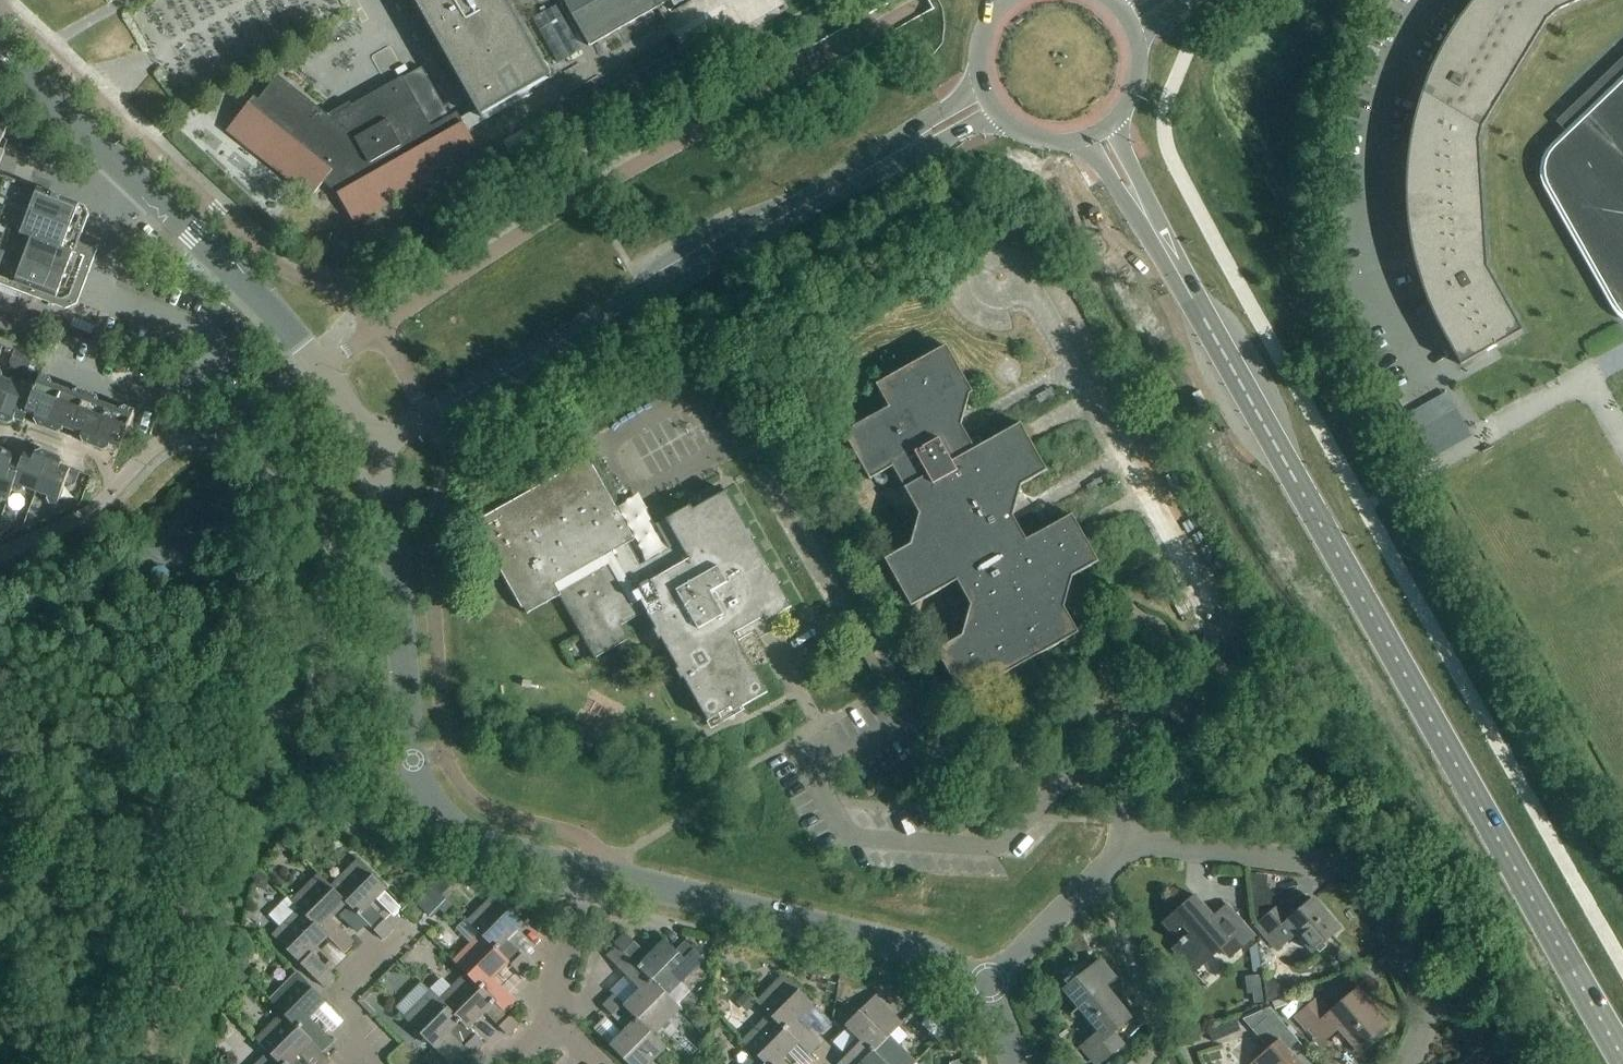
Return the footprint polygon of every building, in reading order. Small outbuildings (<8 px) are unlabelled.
[(481,118),(552,78),(508,0),(414,0),(481,118)] [(589,48),(669,3),(675,14),(700,0),(563,0),(589,48)] [(1467,10),(1449,36),(1434,64),(1422,95),(1416,116),(1411,135),(1408,154),(1406,174),(1406,199),(1407,219),(1410,239),(1413,258),(1419,277),(1425,296),(1433,314),(1441,332),(1461,367),(1491,350),(1522,332),(1487,269),(1479,143),(1482,129),(1547,22),(1557,13),(1586,0),(1476,0),(1467,10)] [(1379,50),(1366,46),(1360,65),(1372,70),(1379,50)] [(254,98),(227,132),(311,199),(324,184),(338,195),(355,226),(481,154),(458,114),(451,118),(423,68),(404,79),(403,78),(351,107),(353,110),(334,121),(278,77),(259,101),(254,98)] [(1585,119),(1576,109),(1559,125),(1568,135),(1554,149),(1549,155),(1545,162),(1544,170),(1545,178),(1547,186),(1616,308),(1621,315),(1622,316),(1622,82),(1585,119)] [(8,129),(0,126),(0,168),(1,165),(5,153),(0,151),(8,129)] [(44,302),(55,306),(66,310),(77,305),(78,302),(97,251),(79,244),(89,217),(84,208),(79,206),(38,191),(0,176),(0,285),(44,302)] [(893,469),(905,491),(975,450),(962,426),(970,396),(973,394),(947,346),(876,386),(889,409),(843,434),(870,482),(893,469)] [(12,370),(18,372),(24,356),(15,353),(10,365),(12,370)] [(24,356),(18,372),(24,374),(28,372),(33,360),(24,356)] [(1,418),(14,384),(2,379),(3,376),(1,372),(0,372),(0,419),(1,418)] [(41,377),(37,386),(27,415),(27,416),(36,419),(35,422),(37,427),(47,431),(63,390),(52,386),(52,384),(51,380),(41,377)] [(26,388),(14,384),(1,418),(2,423),(9,425),(14,423),(15,420),(24,424),(27,416),(27,415),(37,386),(31,383),(27,385),(26,388)] [(64,429),(73,433),(88,394),(78,391),(75,392),(74,394),(63,390),(47,431),(58,435),(63,433),(64,429)] [(1442,391),(1404,412),(1424,449),(1462,428),(1442,391)] [(84,444),(94,448),(109,408),(98,403),(99,402),(97,398),(88,394),(73,433),(82,436),(81,439),(84,444)] [(109,408),(94,448),(105,452),(109,450),(111,447),(120,451),(128,431),(135,412),(125,408),(121,410),(120,412),(109,408)] [(911,609),(957,583),(1027,541),(1013,517),(1022,487),(1048,472),(1021,425),(975,450),(905,491),(920,516),(911,546),(885,561),(911,609)] [(24,489),(36,493),(49,459),(47,454),(41,451),(36,454),(35,457),(25,453),(21,465),(21,466),(12,491),(19,494),(23,492),(24,489)] [(12,491),(21,466),(21,465),(12,462),(14,459),(11,454),(5,452),(0,454),(0,455),(0,500),(8,503),(12,491)] [(49,459),(36,493),(48,498),(47,501),(49,505),(57,508),(65,486),(71,488),(75,486),(80,474),(61,467),(62,463),(60,459),(54,456),(49,459)] [(474,525),(526,617),(559,598),(595,660),(629,641),(621,627),(646,613),(678,670),(676,671),(682,681),(684,680),(708,722),(740,704),(743,708),(768,694),(738,642),(755,633),(756,634),(770,627),(767,622),(791,609),(778,586),(781,584),(775,574),(773,575),(753,541),(755,540),(750,529),(747,531),(726,493),(693,511),(691,507),(656,527),(674,558),(668,561),(657,558),(641,567),(629,545),(635,541),(589,460),(474,525)] [(1027,541),(957,583),(970,607),(962,637),(936,652),(963,700),(1079,635),(1064,608),(1073,578),(1099,564),(1072,516),(1027,541)] [(3,535),(8,533),(12,521),(3,517),(0,525),(0,534),(3,535)] [(283,840),(277,846),(280,849),(285,849),(289,846),(283,840)] [(358,861),(331,887),(331,888),(347,904),(347,905),(359,918),(360,917),(383,941),(393,930),(370,906),(387,890),(358,861)] [(291,902),(299,910),(299,909),(328,939),(344,954),(355,943),(331,920),(347,905),(347,904),(331,888),(331,887),(319,875),(291,902)] [(254,888),(266,891),(269,879),(257,876),(254,888)] [(424,896),(438,909),(444,915),(452,907),(446,901),(432,887),(424,896)] [(1255,920),(1277,900),(1266,887),(1251,890),(1255,920)] [(467,923),(480,936),(480,935),(510,964),(509,965),(520,975),(530,964),(507,941),(524,925),(495,896),(467,923)] [(1174,952),(1190,970),(1207,955),(1211,959),(1222,950),(1230,959),(1255,938),(1235,914),(1218,929),(1211,921),(1214,919),(1195,897),(1163,925),(1181,945),(1174,952)] [(1256,927),(1278,952),(1297,935),(1313,954),(1340,931),(1313,900),(1292,919),(1281,906),(1256,927)] [(299,909),(299,910),(272,937),(324,989),(335,978),(312,955),(328,939),(299,909)] [(453,962),(466,975),(466,974),(506,1014),(506,1013),(516,1003),(493,980),(509,965),(510,964),(480,935),(480,936),(453,962)] [(668,997),(704,961),(686,943),(677,952),(666,941),(649,958),(626,935),(615,946),(617,948),(626,957),(627,957),(668,997)] [(641,991),(625,1007),(654,1036),(681,1009),(668,997),(627,957),(626,957),(617,948),(607,958),(641,991)] [(236,964),(245,973),(249,968),(249,961),(244,956),(236,964)] [(807,961),(805,973),(820,977),(822,965),(807,961)] [(1081,1048),(1094,1063),(1102,1063),(1124,1045),(1115,1034),(1131,1020),(1106,989),(1116,980),(1101,961),(1065,991),(1099,1033),(1081,1048)] [(1256,1000),(1291,996),(1289,977),(1267,979),(1266,970),(1252,972),(1256,1000)] [(233,979),(241,987),(249,979),(240,971),(233,979)] [(270,1002),(283,1014),(312,1043),(322,1054),(333,1043),(310,1020),(327,1003),(298,974),(270,1002)] [(466,975),(440,1001),(469,1030),(485,1014),(508,1037),(519,1026),(506,1013),(506,1014),(466,974),(466,975)] [(756,1004),(769,1016),(770,1016),(798,1045),(809,1055),(820,1045),(797,1022),(813,1005),(784,976),(756,1004)] [(1339,1030),(1358,1052),(1389,1026),(1358,990),(1330,1014),(1318,1000),(1296,1019),(1320,1047),(1339,1030)] [(440,1001),(433,993),(405,1020),(434,1049),(451,1033),(474,1056),(485,1045),(469,1030),(440,1001)] [(737,1003),(747,1013),(756,1004),(746,994),(737,1003)] [(625,1007),(614,997),(604,1008),(627,1031),(610,1047),(627,1063),(651,1063),(667,1049),(654,1036),(625,1007)] [(889,1037),(890,1038),(902,1025),(875,997),(846,1026),(862,1043),(848,1057),(847,1057),(840,1063),(862,1063),(889,1037)] [(1255,1063),(1299,1063),(1288,1051),(1298,1042),(1269,1009),(1244,1020),(1269,1050),(1254,1063),(1255,1063)] [(269,1054),(269,1053),(280,1063),(301,1063),(296,1059),(312,1043),(283,1014),(256,1041),(269,1054)] [(755,1055),(765,1063),(786,1063),(782,1061),(798,1045),(770,1016),(769,1016),(742,1043),(755,1055)] [(922,1025),(927,1030),(936,1021),(931,1016),(922,1025)] [(1225,1026),(1209,1033),(1213,1043),(1229,1036),(1225,1026)] [(890,1038),(889,1037),(862,1063),(916,1063),(890,1038)] [(224,1057),(232,1050),(224,1042),(217,1049),(224,1057)] [(269,1054),(258,1063),(280,1063),(269,1053),(269,1054)] [(755,1055),(746,1063),(765,1063),(755,1055)]
